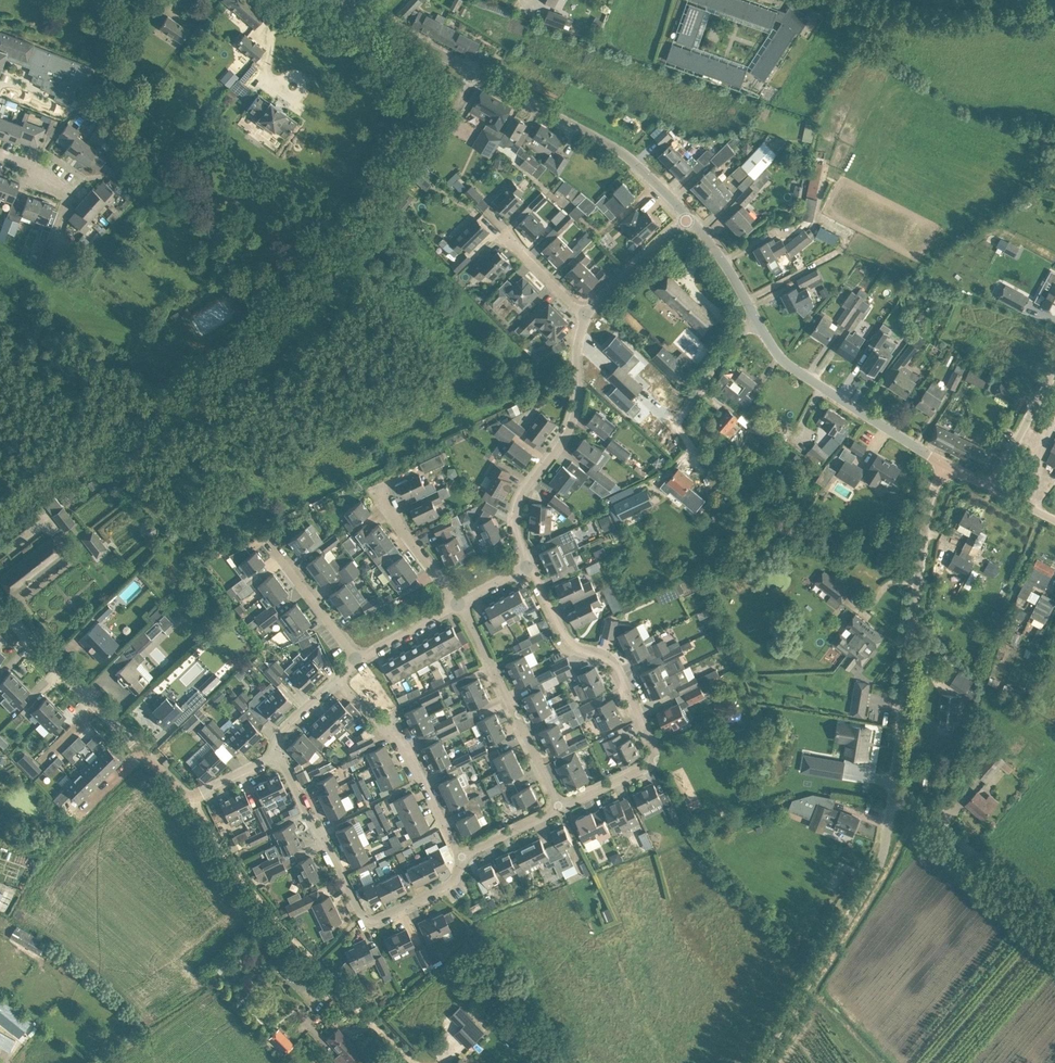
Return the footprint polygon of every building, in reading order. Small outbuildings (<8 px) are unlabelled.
[(238,13),(249,0),(222,0),(238,13)] [(266,14),(249,0),(238,13),(255,27),(266,14)] [(422,1),(423,0),(410,0),(405,5),(412,12),(422,1)] [(450,7),(457,11),(456,12),(461,15),(462,14),(464,15),(464,16),(465,16),(467,17),(470,10),(467,9),(468,8),(463,6),(461,10),(458,8),(463,0),(454,0),(450,7)] [(706,5),(724,11),(728,0),(708,0),(706,5)] [(724,11),(742,18),(748,1),(745,0),(728,0),(724,11)] [(748,1),(742,18),(751,21),(761,25),(768,8),(757,4),(748,1)] [(690,3),(683,22),(700,28),(707,9),(690,3)] [(778,9),(778,12),(768,8),(761,25),(772,29),(775,20),(780,21),(781,23),(796,33),(799,34),(811,17),(791,4),(786,12),(778,9)] [(414,23),(413,25),(436,37),(443,24),(443,23),(420,11),(419,12),(415,9),(409,21),(414,23)] [(567,18),(550,11),(549,11),(545,20),(564,27),(567,18)] [(181,42),(183,39),(189,30),(167,16),(159,28),(181,42)] [(596,17),(591,26),(598,30),(604,21),(596,17)] [(700,28),(683,22),(677,41),(693,47),(700,28)] [(785,49),(796,33),(781,23),(771,39),(785,49)] [(472,39),(443,24),(436,37),(465,52),(465,51),(474,55),(480,44),(471,40),(472,39)] [(2,62),(2,63),(4,58),(5,58),(30,68),(28,73),(33,74),(32,79),(31,79),(31,80),(37,82),(42,84),(40,89),(45,91),(55,95),(54,97),(55,97),(54,99),(53,99),(53,100),(69,105),(69,106),(72,98),(75,90),(75,89),(77,85),(79,80),(88,83),(89,84),(95,68),(90,66),(54,52),(51,51),(33,45),(34,44),(32,43),(14,36),(11,35),(0,31),(0,68),(2,62)] [(255,60),(256,58),(263,50),(244,33),(236,43),(255,60)] [(774,65),(785,49),(771,39),(759,56),(774,65)] [(691,50),(672,43),(666,60),(685,67),(691,50)] [(710,57),(691,50),(685,67),(704,73),(710,57)] [(588,52),(583,62),(587,65),(592,55),(588,52)] [(763,82),(774,65),(759,56),(748,72),(763,82)] [(728,63),(710,57),(704,73),(722,80),(728,63)] [(722,80),(741,87),(747,70),(728,63),(722,80)] [(228,71),(220,80),(230,88),(237,79),(228,71)] [(238,79),(230,88),(240,96),(245,100),(252,90),(243,83),(238,79)] [(474,104),(471,110),(478,115),(482,109),(488,113),(484,119),(488,121),(484,129),(501,139),(506,131),(505,131),(513,118),(507,115),(511,109),(511,108),(482,91),(474,104)] [(285,137),(290,130),(296,121),(285,113),(270,101),(270,102),(258,94),(247,110),(258,118),(255,121),(271,133),(274,129),(285,137)] [(40,119),(50,122),(47,130),(53,133),(58,120),(42,114),(40,119)] [(632,118),(626,114),(623,118),(629,122),(632,118)] [(4,138),(11,121),(0,117),(0,137),(4,138)] [(501,139),(498,144),(504,148),(505,146),(513,147),(515,142),(523,129),(526,124),(513,117),(513,118),(505,131),(506,131),(501,139)] [(76,129),(79,131),(81,133),(89,122),(84,118),(76,129)] [(11,121),(4,138),(16,143),(17,140),(23,125),(22,125),(11,121)] [(23,125),(17,140),(23,143),(38,148),(41,138),(42,137),(45,130),(45,128),(31,123),(26,121),(26,122),(24,121),(22,125),(23,125)] [(62,131),(56,140),(66,147),(76,135),(79,131),(76,129),(68,123),(62,131)] [(807,123),(803,140),(812,142),(816,125),(807,123)] [(533,137),(555,151),(563,139),(541,125),(533,137)] [(662,145),(670,138),(671,136),(673,137),(677,133),(668,128),(666,130),(665,129),(655,138),(662,145)] [(717,153),(711,159),(718,166),(736,153),(732,147),(741,139),(736,134),(736,135),(722,148),(717,153)] [(66,147),(65,150),(75,157),(86,142),(76,135),(66,147)] [(102,136),(97,144),(99,145),(101,147),(101,146),(106,139),(102,136)] [(670,167),(687,150),(676,139),(671,144),(667,148),(659,155),(670,167)] [(738,185),(744,191),(766,168),(788,144),(786,141),(776,152),(764,141),(742,165),(741,164),(732,173),(741,182),(738,185)] [(86,142),(75,157),(86,165),(87,162),(97,150),(96,149),(86,142)] [(97,150),(87,162),(98,170),(104,161),(110,153),(101,146),(101,147),(99,145),(96,149),(97,150)] [(521,145),(516,152),(525,158),(520,164),(532,174),(538,166),(545,171),(549,167),(544,163),(530,152),(521,145)] [(707,148),(698,158),(704,165),(711,159),(717,153),(707,148)] [(698,161),(692,155),(687,150),(670,167),(681,178),(689,171),(698,161)] [(550,154),(544,163),(549,167),(559,175),(564,168),(570,159),(560,153),(556,159),(550,154)] [(816,198),(823,163),(814,161),(802,218),(813,221),(818,199),(816,198)] [(103,167),(110,172),(113,168),(106,163),(103,167)] [(738,198),(746,205),(758,192),(757,191),(771,177),(773,174),(767,169),(738,198)] [(704,176),(700,179),(692,187),(704,199),(716,188),(722,182),(711,170),(704,176)] [(420,173),(415,180),(426,190),(432,184),(420,173)] [(458,178),(453,184),(460,192),(466,186),(458,178)] [(0,197),(0,198),(12,202),(20,183),(7,179),(0,197)] [(103,181),(95,190),(106,201),(106,202),(109,205),(111,203),(119,194),(106,183),(103,181)] [(524,192),(513,181),(493,200),(499,207),(496,209),(503,215),(505,213),(508,216),(523,201),(519,196),(524,192)] [(586,195),(577,205),(585,212),(586,212),(588,215),(594,209),(596,210),(600,207),(604,212),(609,208),(616,216),(620,212),(628,205),(627,203),(635,196),(623,182),(614,190),(616,193),(609,198),(605,193),(595,203),(586,195)] [(475,204),(482,197),(483,196),(472,185),(464,193),(475,204)] [(722,195),(716,188),(704,199),(715,211),(723,204),(727,200),(733,194),(728,189),(722,195)] [(92,189),(84,198),(98,211),(106,202),(106,201),(95,190),(92,189)] [(123,189),(120,193),(127,199),(130,195),(123,189)] [(542,192),(529,204),(535,210),(548,198),(542,192)] [(402,194),(395,203),(401,208),(409,199),(402,194)] [(21,215),(33,219),(40,201),(28,196),(21,215)] [(84,198),(75,208),(77,210),(89,220),(90,219),(98,211),(84,198)] [(40,201),(33,219),(31,227),(38,229),(41,222),(52,226),(56,214),(57,211),(52,209),(53,205),(48,204),(49,202),(43,199),(42,201),(40,201)] [(113,211),(107,218),(112,222),(112,223),(121,213),(120,212),(117,210),(118,209),(111,203),(109,205),(108,207),(113,211)] [(17,208),(11,206),(7,217),(6,217),(3,224),(1,230),(8,232),(13,219),(17,208)] [(738,210),(727,220),(739,234),(744,229),(748,233),(754,227),(750,223),(751,223),(744,216),(748,212),(743,206),(738,210)] [(658,224),(655,220),(647,211),(642,216),(636,209),(622,222),(627,229),(638,242),(658,224)] [(77,210),(69,219),(84,233),(91,225),(92,225),(93,223),(90,219),(89,220),(77,210)] [(558,224),(567,215),(561,210),(552,218),(558,224)] [(539,235),(538,234),(545,227),(530,212),(517,225),(532,240),(534,238),(535,239),(539,235)] [(575,219),(569,213),(567,215),(558,224),(555,227),(561,233),(575,219)] [(19,222),(13,219),(8,232),(14,235),(17,229),(19,222)] [(489,231),(482,224),(477,219),(458,239),(456,236),(450,242),(459,251),(464,246),(469,251),(489,231)] [(93,223),(92,225),(98,231),(102,234),(106,229),(103,226),(101,227),(95,221),(93,223)] [(818,237),(838,244),(842,232),(822,225),(818,237)] [(805,230),(785,246),(787,250),(791,256),(793,261),(797,257),(795,254),(812,239),(805,230)] [(86,244),(89,241),(82,235),(79,238),(86,244)] [(557,266),(565,258),(573,251),(558,235),(542,251),(550,259),(549,260),(554,265),(555,264),(557,266)] [(459,253),(444,238),(439,242),(454,258),(459,253)] [(1020,247),(1019,247),(1009,241),(1009,242),(1001,238),(997,246),(998,247),(996,251),(1000,253),(1002,249),(1004,250),(1004,251),(1015,257),(1020,247)] [(44,248),(46,241),(39,239),(37,245),(35,251),(41,254),(44,248)] [(764,244),(754,249),(763,264),(766,262),(771,270),(780,265),(775,257),(776,257),(776,256),(785,251),(787,250),(785,246),(781,240),(770,246),(767,242),(764,244)] [(510,262),(507,259),(508,258),(502,252),(500,253),(498,251),(494,255),(489,250),(470,269),(481,279),(487,273),(493,279),(510,262)] [(575,284),(590,269),(585,264),(591,259),(582,250),(568,263),(573,268),(566,274),(568,277),(567,278),(572,283),(574,283),(575,284)] [(471,259),(464,252),(451,266),(457,272),(471,259)] [(661,268),(672,258),(667,252),(656,262),(661,268)] [(596,290),(609,277),(601,269),(596,275),(590,269),(575,284),(576,284),(576,287),(581,292),(582,291),(584,293),(591,286),(596,290)] [(797,279),(802,288),(821,277),(817,269),(797,279)] [(1042,306),(1054,312),(1054,272),(1051,270),(1046,280),(1054,284),(1042,306)] [(518,281),(510,289),(507,292),(523,308),(539,292),(529,281),(528,282),(523,277),(518,282),(518,281)] [(668,277),(656,290),(678,310),(682,314),(699,331),(712,318),(713,316),(702,306),(701,307),(668,277)] [(1029,298),(1020,293),(1005,285),(998,298),(1022,311),(1029,298)] [(826,286),(819,290),(823,297),(830,293),(826,286)] [(792,290),(782,295),(790,310),(795,308),(804,315),(803,316),(804,316),(814,305),(814,304),(813,304),(811,299),(812,298),(807,288),(798,292),(796,288),(792,290)] [(500,289),(487,301),(494,307),(506,295),(500,289)] [(847,306),(837,320),(845,326),(864,299),(851,290),(842,303),(847,306)] [(864,299),(845,326),(852,331),(865,312),(871,303),(864,299)] [(229,305),(236,316),(243,312),(236,301),(229,305)] [(541,303),(538,306),(520,323),(528,331),(535,323),(542,330),(544,327),(559,312),(558,311),(559,309),(554,304),(552,305),(550,302),(545,307),(541,303)] [(567,332),(563,328),(569,322),(559,312),(544,327),(551,335),(546,341),(549,345),(554,343),(554,345),(567,332)] [(823,316),(818,324),(812,333),(826,342),(835,330),(829,325),(831,322),(823,316)] [(891,328),(883,323),(880,327),(888,333),(891,328)] [(869,372),(875,375),(879,369),(882,371),(893,354),(881,346),(889,333),(888,333),(880,327),(865,350),(870,353),(861,366),(862,367),(861,369),(868,373),(869,372)] [(844,339),(837,350),(851,359),(857,350),(859,347),(865,337),(855,330),(853,334),(849,331),(845,338),(844,339)] [(607,345),(604,348),(606,351),(620,364),(627,371),(639,359),(633,353),(634,352),(616,335),(606,345),(607,345)] [(543,358),(557,351),(554,345),(554,343),(549,345),(536,351),(543,358)] [(918,349),(912,343),(902,356),(908,361),(918,349)] [(688,368),(664,346),(653,358),(677,380),(688,368)] [(955,389),(962,374),(966,367),(958,363),(954,370),(947,385),(955,389)] [(617,386),(623,392),(631,399),(643,387),(627,371),(620,364),(608,377),(617,386)] [(903,364),(889,385),(905,396),(911,387),(916,380),(908,375),(911,370),(903,364)] [(970,369),(965,379),(974,383),(979,372),(970,369)] [(745,409),(753,399),(747,394),(749,390),(756,382),(742,371),(736,379),(744,386),(739,393),(727,383),(721,390),(738,404),(745,409)] [(1015,405),(1022,393),(996,378),(989,390),(995,394),(995,395),(1015,405)] [(927,390),(923,395),(917,404),(932,413),(941,399),(946,391),(939,386),(932,382),(927,390)] [(617,386),(609,394),(627,412),(635,403),(631,399),(623,392),(617,386)] [(512,416),(521,411),(516,403),(507,408),(512,416)] [(836,435),(840,429),(846,420),(828,408),(822,417),(821,416),(817,423),(826,428),(836,435)] [(716,425),(724,432),(730,437),(736,430),(731,426),(738,418),(729,410),(716,425)] [(587,424),(605,438),(615,425),(605,417),(606,416),(600,411),(599,412),(597,411),(587,424)] [(556,423),(547,417),(541,412),(526,432),(540,443),(556,423)] [(503,422),(515,433),(520,436),(525,429),(512,418),(503,422)] [(963,422),(965,419),(962,418),(954,431),(959,433),(965,423),(963,422)] [(515,433),(503,422),(499,420),(488,425),(496,431),(494,433),(507,443),(510,446),(504,454),(522,468),(532,454),(514,441),(511,439),(515,433)] [(785,444),(772,434),(753,420),(746,429),(778,453),(785,444)] [(950,451),(958,436),(937,426),(929,441),(950,451)] [(833,452),(840,440),(830,435),(824,447),(833,452)] [(981,447),(958,436),(950,451),(984,467),(991,452),(981,447)] [(613,438),(606,447),(624,461),(631,452),(613,438)] [(603,452),(602,451),(593,444),(592,445),(584,439),(573,452),(591,466),(598,472),(602,466),(596,461),(603,452)] [(867,448),(854,440),(850,448),(862,455),(867,448)] [(816,442),(805,454),(819,467),(829,455),(829,454),(822,447),(816,442)] [(1051,450),(1053,450),(1047,462),(1054,466),(1054,442),(1051,450)] [(893,462),(890,463),(878,455),(869,469),(867,472),(852,462),(856,454),(845,448),(840,456),(846,460),(837,474),(855,486),(861,475),(864,477),(876,485),(881,476),(891,482),(900,469),(897,467),(897,465),(893,462)] [(444,463),(440,453),(420,463),(425,473),(444,463)] [(658,458),(652,462),(656,467),(662,463),(658,458)] [(511,472),(501,467),(494,463),(488,474),(493,478),(487,488),(503,498),(508,489),(509,489),(512,484),(511,484),(512,482),(507,479),(511,472)] [(577,476),(567,468),(563,465),(550,482),(564,493),(570,485),(575,489),(578,489),(589,474),(582,469),(577,476)] [(818,478),(826,483),(835,470),(826,465),(818,478)] [(455,467),(449,468),(448,475),(453,479),(458,474),(455,467)] [(663,488),(668,493),(675,486),(676,487),(677,493),(680,496),(686,495),(690,491),(687,488),(693,481),(679,469),(663,488)] [(601,483),(611,491),(612,492),(622,488),(616,483),(617,482),(602,471),(595,479),(601,483)] [(407,498),(416,493),(426,488),(420,475),(400,484),(401,486),(399,487),(401,492),(403,491),(407,498)] [(601,483),(597,488),(598,492),(602,496),(611,491),(601,483)] [(632,486),(610,496),(612,501),(634,491),(632,486)] [(429,520),(439,515),(434,504),(442,500),(437,490),(421,497),(424,503),(412,509),(419,522),(428,518),(429,520)] [(895,501),(897,492),(890,491),(888,500),(895,501)] [(640,492),(615,504),(615,505),(621,517),(622,519),(647,507),(647,506),(640,493),(640,492)] [(758,504),(746,492),(736,502),(744,510),(747,507),(751,511),(753,509),(758,504)] [(573,508),(563,501),(555,494),(549,502),(546,506),(542,506),(542,504),(532,503),(531,512),(530,512),(530,516),(529,528),(531,528),(531,531),(532,532),(534,533),(541,533),(541,531),(550,532),(552,512),(553,512),(556,507),(567,516),(573,508)] [(361,500),(352,507),(344,513),(349,520),(344,524),(352,534),(353,534),(363,526),(359,520),(370,512),(365,506),(367,505),(364,501),(362,502),(361,500)] [(498,507),(489,502),(486,500),(482,508),(485,509),(481,515),(484,521),(479,524),(488,544),(503,536),(497,525),(496,526),(492,518),(490,518),(489,516),(491,513),(494,515),(498,507)] [(615,505),(610,507),(616,520),(621,517),(615,505)] [(75,522),(64,506),(52,515),(64,531),(75,522)] [(808,506),(800,508),(801,516),(810,514),(808,506)] [(963,548),(976,555),(987,534),(980,530),(985,520),(972,513),(966,510),(960,522),(972,529),(963,548)] [(462,523),(458,514),(433,526),(438,535),(441,534),(454,528),(454,527),(462,523)] [(609,515),(599,519),(604,531),(614,527),(609,515)] [(379,524),(371,529),(367,523),(363,526),(353,534),(364,550),(386,533),(379,524)] [(312,550),(319,545),(323,541),(315,531),(310,535),(305,528),(288,541),(297,553),(308,544),(312,550)] [(106,545),(94,529),(82,538),(95,555),(106,545)] [(551,547),(540,552),(543,556),(541,557),(543,562),(545,561),(545,563),(571,551),(579,547),(571,529),(562,533),(548,540),(551,547)] [(334,533),(323,541),(319,545),(325,552),(340,541),(334,533)] [(377,565),(390,554),(386,549),(393,543),(386,533),(364,550),(368,555),(369,554),(377,565)] [(446,564),(449,563),(451,564),(456,561),(456,560),(463,556),(454,538),(453,538),(451,534),(443,538),(445,542),(439,545),(440,548),(441,548),(442,550),(440,552),(446,564)] [(342,543),(349,538),(346,535),(339,540),(342,543)] [(12,595),(65,553),(51,536),(0,576),(0,580),(12,595)] [(350,537),(342,543),(349,552),(356,546),(350,537)] [(245,547),(229,555),(236,565),(239,563),(244,570),(239,574),(242,578),(231,586),(236,592),(252,581),(258,576),(253,571),(263,563),(265,562),(260,556),(261,555),(258,551),(257,552),(255,550),(250,554),(245,547)] [(546,565),(545,565),(547,570),(548,569),(551,574),(561,569),(564,576),(579,569),(571,551),(545,563),(546,565)] [(313,574),(328,562),(321,552),(306,564),(308,567),(307,569),(311,574),(313,573),(313,574)] [(955,553),(948,566),(967,576),(973,563),(955,553)] [(389,580),(394,576),(410,564),(402,555),(395,560),(390,554),(377,565),(389,580)] [(1047,584),(1050,578),(1054,568),(1037,559),(1025,582),(1033,586),(1037,578),(1047,584)] [(338,571),(342,576),(356,566),(351,560),(338,571)] [(990,560),(984,570),(994,576),(1000,566),(990,560)] [(336,572),(328,562),(313,574),(321,584),(336,572)] [(411,589),(421,584),(414,576),(417,574),(410,564),(394,576),(400,584),(395,588),(400,595),(411,589)] [(356,566),(342,576),(346,582),(360,572),(356,566)] [(815,582),(830,594),(841,602),(850,591),(824,571),(815,582)] [(258,585),(265,594),(280,583),(273,573),(258,585)] [(574,602),(577,600),(596,592),(590,580),(583,584),(578,575),(556,585),(557,588),(556,589),(558,594),(560,594),(563,599),(571,595),(574,602)] [(236,592),(233,595),(238,601),(241,598),(241,599),(257,588),(256,586),(252,581),(236,592)] [(288,592),(280,583),(265,594),(272,604),(288,592)] [(329,595),(337,605),(352,593),(345,584),(329,595)] [(671,599),(681,595),(676,585),(667,590),(671,599)] [(511,594),(510,594),(519,611),(523,609),(526,614),(538,607),(531,595),(525,599),(519,589),(515,591),(514,590),(510,592),(511,594)] [(612,589),(604,593),(607,600),(615,596),(612,589)] [(1005,601),(1010,593),(1003,589),(999,598),(1005,601)] [(596,592),(577,600),(574,602),(577,609),(569,613),(576,627),(598,616),(593,607),(601,603),(596,592)] [(360,603),(353,594),(352,593),(337,605),(344,615),(360,603)] [(1044,622),(1054,602),(1054,600),(1043,593),(1031,615),(1044,622)] [(361,605),(365,613),(385,603),(381,594),(361,605)] [(501,599),(495,602),(504,619),(519,611),(510,594),(505,597),(504,595),(500,598),(501,599)] [(106,601),(93,613),(101,621),(113,609),(106,601)] [(495,602),(494,601),(490,603),(491,604),(486,607),(492,617),(485,621),(492,633),(504,626),(501,621),(504,619),(495,602)] [(283,628),(288,624),(303,613),(296,603),(280,615),(276,609),(256,625),(260,630),(275,619),(283,628)] [(276,609),(272,604),(255,617),(255,618),(252,620),(256,625),(276,609)] [(630,605),(622,609),(624,614),(632,610),(630,605)] [(1018,608),(1014,615),(1023,619),(1027,612),(1018,608)] [(166,630),(175,623),(166,613),(157,621),(166,630)] [(310,622),(303,613),(288,624),(295,633),(292,636),(296,641),(301,639),(311,634),(305,627),(310,622)] [(847,654),(870,625),(855,614),(845,626),(852,631),(847,638),(840,633),(832,643),(847,654)] [(545,618),(537,622),(541,630),(549,626),(545,618)] [(644,622),(636,625),(632,628),(630,624),(617,621),(617,620),(607,618),(603,635),(614,638),(615,633),(619,634),(625,647),(650,635),(644,622)] [(130,642),(123,650),(130,658),(131,658),(136,653),(138,651),(144,645),(151,639),(150,638),(160,627),(153,620),(142,631),(136,637),(130,642)] [(100,661),(108,653),(118,644),(97,622),(80,639),(100,661)] [(453,626),(451,627),(450,625),(446,628),(447,629),(441,632),(451,651),(463,645),(453,626)] [(867,643),(874,649),(884,636),(870,625),(847,654),(861,665),(869,655),(862,650),(867,643)] [(1039,628),(1035,635),(1041,638),(1045,631),(1039,628)] [(541,631),(531,636),(529,637),(529,639),(526,640),(526,642),(522,644),(524,648),(530,645),(532,644),(544,638),(541,631)] [(440,658),(451,651),(441,632),(440,633),(439,632),(435,634),(436,635),(429,639),(440,658)] [(663,639),(657,642),(653,634),(650,635),(625,647),(622,649),(625,655),(628,653),(632,661),(650,653),(649,653),(655,650),(658,656),(669,651),(680,645),(679,641),(667,647),(663,639)] [(418,645),(428,664),(440,658),(429,639),(428,639),(427,638),(424,640),(424,641),(418,645)] [(665,661),(648,669),(638,674),(641,681),(644,679),(647,685),(675,672),(678,671),(672,658),(684,653),(683,650),(693,645),(691,641),(662,655),(665,661)] [(300,667),(314,682),(324,673),(316,664),(324,656),(319,644),(304,658),(299,652),(292,659),(294,661),(300,667)] [(417,670),(428,664),(418,645),(417,646),(416,644),(412,646),(413,648),(406,651),(417,670)] [(512,675),(530,666),(525,655),(533,651),(530,645),(524,648),(523,648),(513,653),(516,659),(506,663),(512,675)] [(406,677),(417,670),(406,651),(405,652),(404,651),(401,653),(401,654),(395,658),(406,677)] [(566,658),(560,651),(552,655),(556,663),(563,659),(566,658)] [(124,665),(116,673),(119,675),(118,679),(123,685),(127,684),(135,693),(143,685),(149,680),(153,676),(140,663),(143,660),(136,653),(131,658),(129,660),(124,665)] [(394,683),(403,678),(406,677),(395,658),(394,658),(393,657),(389,659),(390,660),(383,664),(394,683)] [(469,670),(466,665),(463,658),(457,661),(461,667),(463,672),(469,670)] [(563,659),(557,662),(552,665),(556,674),(571,666),(567,658),(566,658),(563,659)] [(278,675),(284,670),(276,660),(269,666),(278,675)] [(304,691),(314,682),(300,667),(294,661),(292,662),(289,666),(286,668),(289,670),(287,672),(304,691)] [(589,695),(598,691),(605,687),(595,667),(592,668),(591,666),(589,664),(580,668),(581,671),(582,673),(579,674),(583,682),(575,686),(581,698),(589,694),(589,695)] [(278,675),(269,666),(263,672),(272,681),(278,675)] [(530,666),(512,675),(518,686),(536,678),(530,666)] [(463,672),(461,667),(455,670),(457,675),(463,672)] [(677,686),(678,687),(681,693),(719,674),(716,669),(713,671),(713,672),(701,678),(701,677),(697,679),(696,677),(677,686)] [(10,672),(1,681),(0,680),(0,691),(5,696),(20,681),(10,672)] [(675,672),(647,685),(650,692),(647,693),(650,700),(660,695),(675,688),(672,682),(679,679),(675,672)] [(214,673),(207,680),(214,688),(221,681),(214,673)] [(556,674),(542,682),(545,689),(560,682),(556,674)] [(457,694),(462,691),(466,698),(484,689),(478,677),(471,681),(468,675),(452,683),(457,694)] [(974,693),(954,679),(950,685),(970,699),(974,693)] [(20,700),(29,691),(20,681),(5,696),(15,706),(16,705),(20,708),(26,702),(26,701),(25,702),(26,702),(24,704),(20,700)] [(850,713),(864,716),(870,683),(855,681),(850,713)] [(705,697),(700,684),(684,692),(687,699),(679,703),(657,713),(666,732),(688,721),(681,708),(690,704),(705,697)] [(278,687),(268,696),(282,711),(292,702),(278,687)] [(249,701),(249,707),(257,716),(262,710),(272,721),(282,711),(268,696),(261,688),(253,696),(253,697),(249,701)] [(439,689),(432,692),(435,699),(442,696),(441,693),(439,689)] [(489,701),(484,689),(466,698),(471,709),(489,701)] [(528,709),(547,700),(541,689),(523,697),(528,709)] [(198,690),(180,707),(175,702),(173,704),(166,697),(161,702),(157,698),(149,706),(153,710),(152,711),(159,718),(157,720),(164,728),(183,710),(188,715),(206,698),(198,690)] [(244,690),(238,695),(247,705),(247,704),(245,701),(250,696),(244,690)] [(958,696),(942,694),(939,717),(941,718),(940,726),(953,728),(954,719),(956,719),(958,696)] [(261,720),(257,716),(249,707),(247,705),(238,695),(231,701),(242,713),(238,717),(243,723),(238,728),(252,743),(262,734),(255,726),(261,720)] [(56,707),(46,697),(37,706),(33,703),(35,701),(36,701),(36,700),(29,707),(33,711),(31,712),(41,722),(56,707)] [(593,699),(583,704),(580,705),(573,709),(580,723),(581,722),(580,721),(585,718),(586,719),(593,715),(601,730),(621,721),(615,709),(617,708),(613,699),(596,706),(593,699)] [(338,700),(329,709),(342,724),(343,724),(352,715),(355,719),(361,713),(350,701),(344,706),(338,700)] [(552,712),(547,700),(528,709),(534,721),(552,712)] [(574,700),(570,702),(573,709),(580,705),(578,701),(574,700)] [(558,716),(573,709),(570,702),(555,709),(558,716)] [(415,708),(405,712),(411,724),(429,715),(424,704),(415,708)] [(242,752),(252,743),(238,728),(234,732),(225,722),(219,727),(212,719),(211,720),(201,709),(204,706),(203,705),(194,713),(201,720),(205,724),(206,725),(206,724),(222,741),(228,736),(242,752)] [(439,732),(456,724),(452,716),(447,706),(443,708),(448,718),(435,724),(439,732)] [(56,726),(65,717),(56,707),(41,722),(51,731),(52,730),(56,734),(63,727),(62,727),(62,728),(60,729),(56,726)] [(343,724),(342,724),(329,709),(319,718),(336,736),(337,738),(347,729),(343,724)] [(456,724),(470,717),(466,709),(452,716),(456,724)] [(576,716),(573,709),(558,716),(561,723),(576,716)] [(194,713),(189,717),(196,724),(201,720),(194,713)] [(482,733),(501,724),(495,713),(485,717),(477,721),(482,733)] [(429,715),(411,724),(416,736),(418,735),(426,731),(435,727),(433,723),(429,715)] [(470,717),(456,724),(460,732),(474,725),(470,717)] [(336,736),(319,718),(309,727),(314,732),(308,737),(317,747),(321,751),(336,736)] [(545,743),(563,734),(558,723),(539,732),(545,743)] [(838,733),(836,739),(847,741),(845,755),(865,759),(870,729),(850,725),(839,723),(838,730),(837,730),(837,733),(838,733)] [(215,748),(222,741),(206,724),(206,725),(205,724),(199,731),(215,748)] [(443,740),(460,732),(456,724),(439,732),(443,740)] [(506,736),(501,724),(482,733),(488,745),(506,736)] [(375,735),(372,729),(355,737),(358,744),(371,737),(375,735)] [(301,763),(309,755),(317,747),(308,737),(304,733),(300,737),(299,736),(287,748),(301,763)] [(569,746),(563,734),(545,743),(551,755),(569,746)] [(620,734),(613,738),(603,742),(609,753),(614,751),(620,764),(640,755),(631,738),(624,742),(620,734)] [(371,737),(358,744),(347,749),(350,755),(365,748),(374,743),(371,737)] [(578,748),(582,746),(589,743),(586,737),(575,742),(578,748)] [(91,749),(96,744),(91,739),(87,744),(91,749)] [(440,739),(432,743),(422,748),(428,759),(446,751),(440,739)] [(75,740),(70,744),(78,751),(82,747),(75,740)] [(371,766),(390,757),(384,745),(366,754),(371,766)] [(473,759),(485,753),(489,752),(485,745),(472,751),(471,749),(469,750),(473,759)] [(106,747),(98,755),(112,769),(121,761),(106,747)] [(219,770),(226,763),(211,747),(198,759),(200,761),(193,768),(204,780),(217,768),(219,770)] [(497,747),(489,752),(485,753),(488,760),(494,757),(500,769),(518,760),(512,748),(500,754),(497,747)] [(557,766),(556,767),(563,781),(565,780),(569,789),(586,781),(582,771),(579,765),(581,764),(575,750),(563,756),(566,762),(557,766)] [(986,782),(1000,766),(1009,774),(1014,768),(1005,760),(993,750),(975,771),(986,782)] [(452,762),(451,762),(446,751),(428,759),(433,771),(452,762)] [(460,765),(473,759),(469,752),(454,759),(457,767),(460,765)] [(98,755),(90,763),(104,778),(112,769),(98,755)] [(54,760),(59,765),(63,761),(58,756),(54,760)] [(359,761),(357,756),(349,760),(351,765),(359,761)] [(809,772),(810,773),(810,772),(841,778),(842,778),(842,777),(844,762),(845,762),(844,762),(812,756),(812,757),(810,772),(809,772)] [(396,769),(390,757),(371,766),(377,778),(396,769)] [(31,759),(23,767),(29,773),(36,765),(31,759)] [(351,765),(349,760),(341,764),(343,769),(351,765)] [(518,760),(500,769),(494,772),(503,791),(515,785),(512,778),(524,773),(518,760)] [(310,779),(321,774),(336,766),(331,761),(318,767),(307,772),(310,779)] [(104,778),(90,763),(89,762),(80,771),(95,785),(103,777),(104,778)] [(469,784),(460,765),(457,767),(448,771),(451,778),(439,783),(445,796),(463,787),(469,784)] [(46,768),(44,770),(49,775),(53,770),(49,766),(46,768)] [(383,790),(392,786),(402,781),(396,769),(377,778),(383,790)] [(72,779),(72,780),(87,795),(87,794),(87,793),(95,785),(80,771),(72,779)] [(278,774),(266,780),(275,798),(287,792),(278,774)] [(335,787),(335,788),(339,786),(333,774),(317,782),(322,793),(335,787)] [(78,803),(87,795),(72,780),(65,788),(64,788),(78,803)] [(275,798),(266,780),(254,786),(263,804),(264,803),(267,802),(270,808),(277,804),(275,798)] [(351,783),(355,791),(359,789),(355,781),(351,783)] [(662,802),(658,792),(653,782),(648,785),(648,787),(645,788),(645,786),(643,787),(644,789),(634,794),(639,803),(643,811),(662,802)] [(361,785),(366,796),(371,794),(366,783),(361,785)] [(518,791),(515,785),(503,791),(509,803),(515,800),(518,807),(536,798),(530,785),(518,791)] [(335,787),(322,793),(318,795),(324,806),(340,798),(335,788),(335,787)] [(466,808),(478,802),(475,796),(469,799),(463,787),(445,796),(451,808),(463,802),(466,808)] [(363,797),(359,789),(355,791),(352,793),(356,801),(363,797)] [(244,791),(232,796),(241,815),(253,809),(244,791)] [(983,818),(990,810),(997,802),(990,795),(986,799),(977,791),(967,804),(983,818)] [(393,801),(399,813),(418,804),(412,792),(393,801)] [(792,799),(790,806),(813,816),(809,826),(823,831),(823,829),(827,821),(836,824),(835,827),(843,830),(853,834),(859,818),(849,814),(841,811),(840,813),(832,810),(831,809),(821,805),(824,796),(819,795),(813,794),(792,799)] [(241,815),(232,796),(220,802),(228,821),(241,815)] [(346,810),(340,798),(324,806),(329,818),(346,810)] [(623,830),(639,822),(632,807),(624,811),(619,799),(604,806),(613,824),(619,821),(623,830)] [(484,815),(481,808),(487,805),(485,800),(478,802),(466,808),(469,815),(457,821),(463,834),(482,825),(478,817),(484,815)] [(423,816),(418,804),(399,813),(405,825),(423,816)] [(680,820),(679,819),(672,804),(664,808),(671,824),(680,820)] [(266,807),(260,810),(268,827),(274,824),(266,807)] [(260,810),(253,814),(261,831),(265,829),(268,827),(260,810)] [(291,816),(288,810),(282,813),(285,819),(291,816)] [(378,813),(382,821),(386,819),(382,811),(378,813)] [(576,819),(581,829),(582,831),(579,832),(584,842),(597,836),(600,841),(612,835),(604,820),(598,823),(592,812),(584,815),(584,814),(578,817),(579,818),(576,819)] [(370,828),(375,826),(380,824),(375,814),(371,816),(372,820),(367,822),(370,828)] [(423,816),(405,825),(410,837),(429,828),(423,816)] [(390,827),(386,819),(382,821),(386,829),(390,827)] [(275,836),(279,843),(296,834),(293,828),(296,826),(294,821),(273,831),(269,834),(271,839),(275,836)] [(358,834),(352,823),(335,831),(341,842),(358,834)] [(375,826),(379,833),(381,837),(385,835),(383,831),(380,824),(375,826)] [(557,843),(551,845),(559,863),(562,870),(572,865),(574,865),(566,847),(573,844),(569,835),(564,825),(551,831),(557,843)] [(261,831),(248,837),(251,844),(268,836),(265,829),(261,831)] [(232,845),(248,837),(245,830),(229,838),(232,845)] [(296,834),(279,843),(275,845),(280,856),(284,854),(305,844),(302,839),(299,840),(296,834)] [(363,845),(358,834),(341,842),(346,853),(363,845)] [(397,834),(389,838),(392,846),(394,851),(403,847),(397,834)] [(428,834),(420,838),(422,843),(425,848),(429,846),(426,840),(430,839),(428,834)] [(412,842),(414,847),(422,843),(420,838),(413,842),(412,842)] [(540,838),(528,844),(537,863),(544,860),(548,868),(559,863),(551,845),(545,848),(540,838)] [(518,856),(512,859),(513,860),(514,863),(518,871),(517,871),(520,876),(523,883),(528,881),(524,874),(526,873),(524,869),(537,863),(528,844),(516,850),(515,850),(518,856)] [(369,857),(363,845),(346,853),(352,865),(369,857)] [(392,846),(384,850),(386,854),(394,851),(392,846)] [(404,855),(412,851),(410,847),(402,851),(404,855)] [(428,854),(429,857),(436,870),(447,865),(439,848),(428,854)] [(496,872),(500,881),(501,885),(508,882),(506,876),(517,871),(518,871),(514,863),(513,860),(512,859),(509,852),(496,858),(501,869),(496,872)] [(264,870),(281,862),(277,855),(261,863),(264,870)] [(310,856),(293,865),(303,885),(319,878),(312,864),(314,864),(310,856)] [(438,874),(436,870),(429,857),(418,863),(426,880),(438,874)] [(384,859),(378,862),(380,865),(380,866),(389,862),(387,858),(384,859)] [(375,863),(374,860),(366,864),(368,869),(376,865),(375,863)] [(586,861),(580,864),(583,870),(589,867),(586,861)] [(281,862),(264,870),(268,876),(269,880),(287,872),(283,862),(281,863),(281,862)] [(483,878),(477,881),(480,888),(481,891),(483,894),(490,891),(488,887),(500,881),(496,872),(491,862),(478,868),(483,878)] [(415,885),(426,880),(418,863),(406,868),(415,885)] [(366,864),(358,868),(360,873),(368,869),(366,864)] [(380,866),(380,865),(375,868),(380,878),(385,875),(380,866)] [(386,878),(394,895),(406,890),(398,873),(386,878)] [(383,901),(394,895),(386,878),(375,884),(381,897),(383,901)] [(375,884),(373,880),(362,885),(370,902),(381,897),(375,884)] [(305,896),(294,901),(293,899),(285,903),(286,905),(291,915),(310,906),(305,896)] [(312,904),(324,929),(341,920),(329,896),(312,904)] [(494,898),(487,902),(490,909),(497,905),(494,898)] [(478,902),(467,908),(469,913),(481,907),(478,902)] [(603,909),(608,920),(613,918),(609,907),(603,909)] [(451,912),(444,916),(447,923),(454,919),(451,912)] [(450,929),(447,923),(444,916),(442,913),(426,921),(425,919),(418,922),(428,942),(443,935),(442,933),(450,929)] [(11,920),(3,916),(0,921),(0,922),(8,926),(11,920)] [(392,955),(402,950),(414,945),(406,928),(384,939),(392,955)] [(358,945),(345,951),(349,957),(339,966),(351,979),(357,974),(353,966),(373,956),(364,939),(356,943),(358,945)] [(428,956),(423,946),(414,950),(425,972),(434,967),(432,963),(428,956)] [(261,956),(252,947),(246,953),(255,962),(261,956)] [(434,953),(428,956),(432,963),(439,960),(436,953),(434,953)] [(374,958),(381,974),(384,980),(392,976),(389,970),(381,954),(374,958)] [(255,986),(248,976),(241,982),(248,991),(255,986)] [(503,1005),(506,1002),(510,999),(503,990),(495,997),(503,1005)] [(470,1045),(478,1038),(484,1031),(471,1018),(457,1032),(470,1045)] [(279,1028),(269,1038),(281,1050),(291,1040),(279,1028)] [(330,1035),(326,1039),(341,1055),(337,1058),(341,1062),(353,1062),(362,1054),(338,1028),(330,1035)] [(448,1050),(453,1057),(464,1049),(461,1045),(457,1048),(455,1045),(448,1050)]
